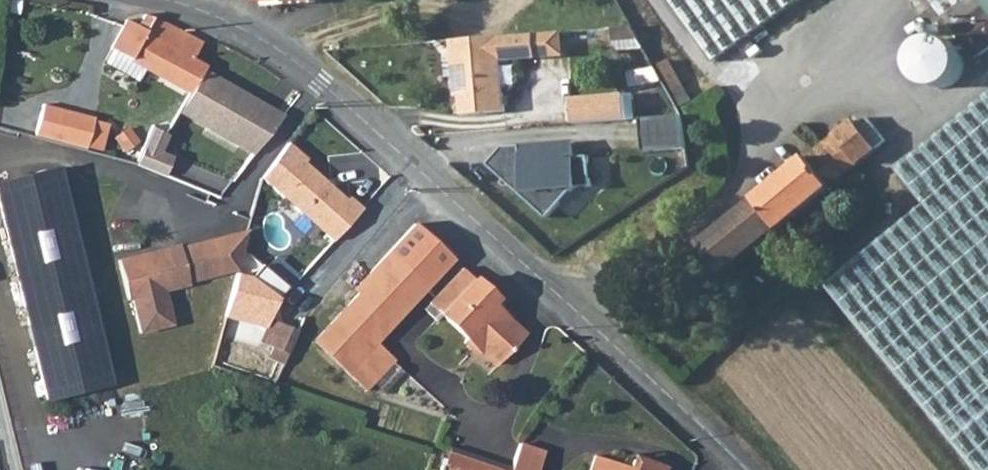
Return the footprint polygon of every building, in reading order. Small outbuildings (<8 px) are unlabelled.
[(715,63),(803,0),(669,0),(715,63)] [(977,59),(987,51),(987,0),(933,0),(977,59)] [(110,48),(191,92),(203,70),(206,65),(200,61),(193,58),(202,41),(168,23),(144,13),(138,26),(126,19),(110,48)] [(632,26),(612,28),(613,40),(639,38),(632,26)] [(559,32),(533,34),(535,57),(535,58),(561,55),(559,32)] [(497,37),(450,40),(453,72),(457,72),(461,115),(503,111),(499,57),(507,56),(510,59),(535,57),(533,34),(497,37)] [(924,47),(922,50),(919,57),(919,60),(919,68),(922,75),(927,80),(930,82),(937,85),(941,86),(948,85),(955,82),(958,80),(962,75),(966,68),(966,64),(966,57),(964,53),(961,47),(955,42),(952,40),(944,38),(937,39),(930,42),(924,47)] [(693,101),(670,60),(660,65),(682,106),(693,101)] [(253,155),(283,117),(203,70),(191,92),(178,113),(253,155)] [(576,123),(631,122),(630,94),(575,96),(576,123)] [(913,187),(926,204),(829,286),(979,469),(987,469),(987,97),(915,157),(929,175),(913,187)] [(95,118),(44,104),(36,134),(87,147),(95,118)] [(683,115),(641,119),(643,151),(686,148),(683,115)] [(724,273),(878,150),(854,120),(700,243),(724,273)] [(133,127),(118,136),(126,150),(141,142),(133,127)] [(573,141),(502,147),(486,164),(516,192),(527,192),(527,203),(545,219),(573,188),(591,187),(589,156),(575,157),(573,141)] [(332,240),(362,207),(349,196),(346,199),(303,160),(306,158),(288,142),(262,176),(261,177),(332,240)] [(899,169),(913,187),(929,175),(915,157),(899,169)] [(0,181),(0,208),(21,295),(84,279),(57,167),(0,181)] [(429,238),(413,224),(368,273),(372,277),(357,294),(313,341),(343,368),(356,379),(367,389),(394,360),(375,341),(424,287),(451,258),(429,238)] [(247,230),(179,247),(179,244),(144,253),(146,259),(119,265),(127,299),(131,298),(139,332),(172,324),(164,290),(189,284),(188,281),(237,269),(247,230)] [(455,254),(433,234),(429,238),(451,258),(455,254)] [(146,259),(144,253),(118,259),(119,265),(146,259)] [(490,303),(494,297),(461,267),(429,302),(468,338),(464,343),(473,351),(477,346),(481,350),(496,364),(524,334),(495,308),(490,303)] [(240,273),(226,316),(268,328),(284,299),(254,276),(240,273)] [(368,273),(353,290),(357,294),(372,277),(368,273)] [(88,293),(84,279),(21,295),(47,399),(110,384),(88,293)] [(490,303),(495,308),(500,303),(494,297),(490,303)] [(287,353),(297,330),(284,324),(274,347),(287,353)] [(477,346),(473,351),(477,355),(481,350),(477,346)] [(338,372),(351,384),(356,379),(343,368),(338,372)] [(510,469),(538,469),(544,452),(519,444),(511,467),(510,469)] [(506,469),(510,469),(511,467),(450,446),(448,450),(506,469)] [(448,450),(441,469),(506,469),(448,450)] [(640,463),(642,457),(632,454),(630,459),(640,463)] [(628,466),(595,455),(590,469),(664,469),(666,465),(642,457),(640,463),(630,459),(628,466)]
